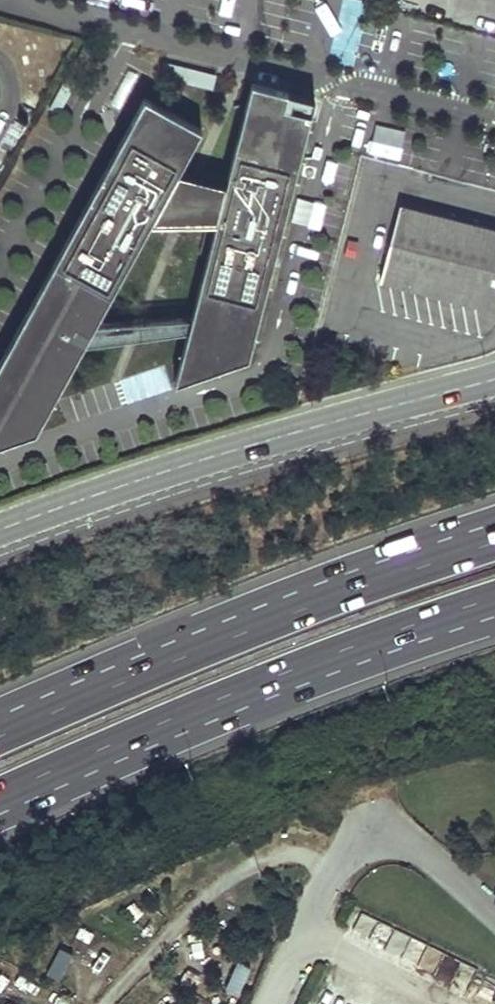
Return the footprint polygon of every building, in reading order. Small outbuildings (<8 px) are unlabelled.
[(156,87),(0,366),(0,436),(42,422),(107,313),(159,208),(216,211),(208,241),(216,243),(187,378),(259,356),(326,88),(265,73),(232,179),(187,164),(214,116),(156,87)] [(400,194),(380,271),(494,300),(494,219),(400,194)]
